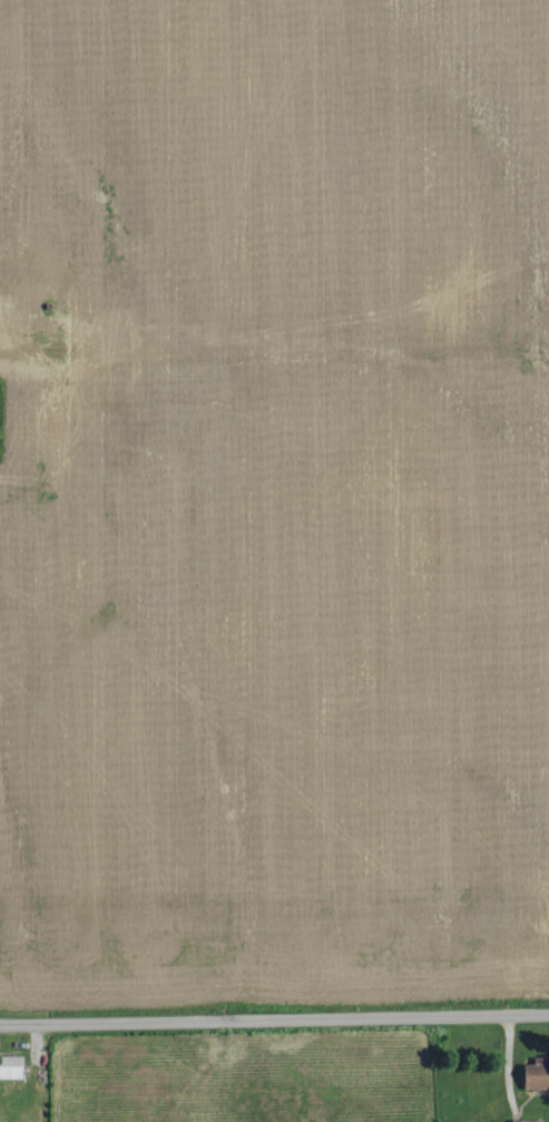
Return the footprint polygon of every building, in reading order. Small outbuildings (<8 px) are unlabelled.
[(27,1057),(6,1056),(6,1079),(26,1080),(27,1057)] [(548,1089),(548,1059),(536,1059),(536,1065),(525,1066),(526,1090),(548,1089)]
